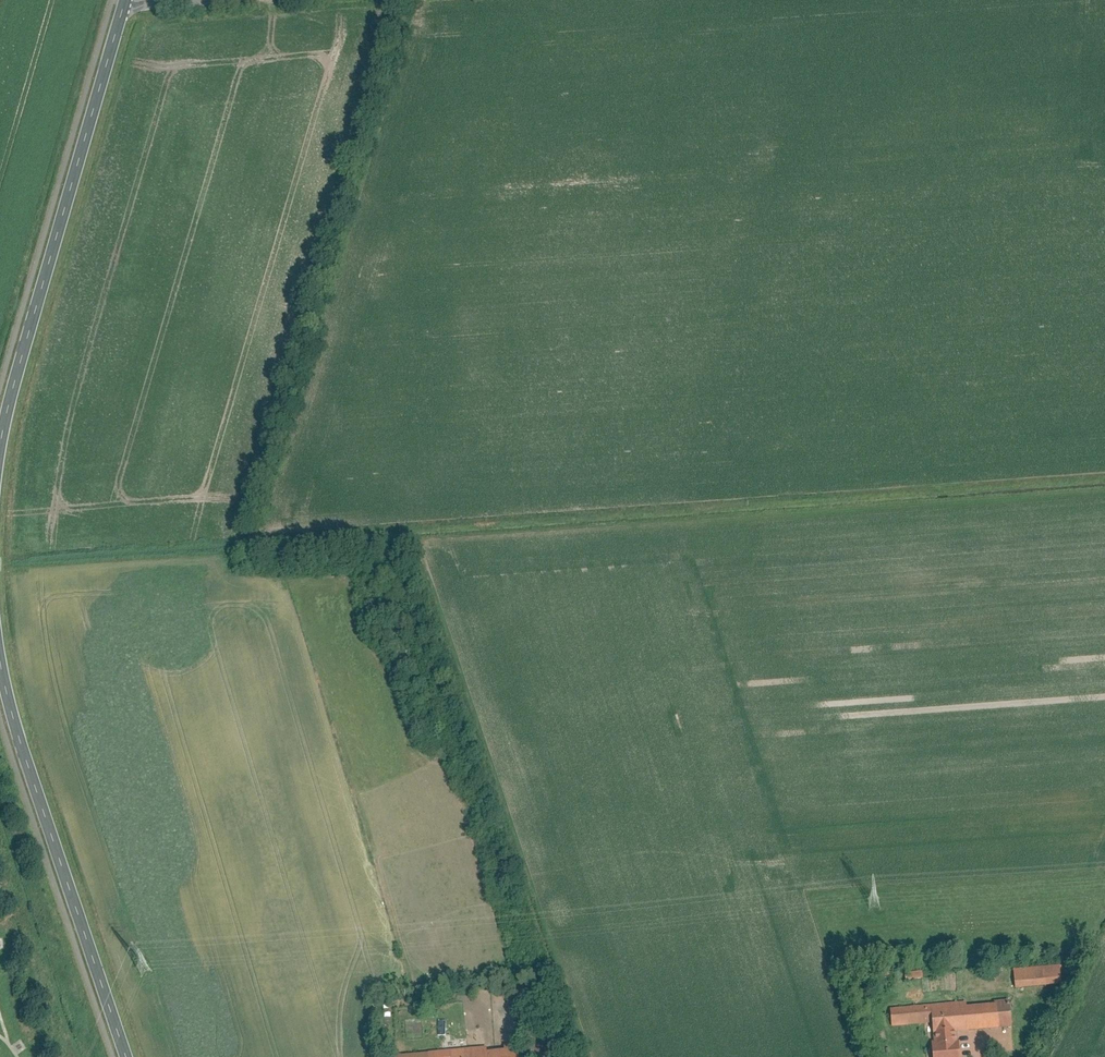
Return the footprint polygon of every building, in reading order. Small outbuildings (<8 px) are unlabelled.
[(1061,965),(1014,969),(1016,987),(1062,983),(1061,965)] [(923,970),(905,972),(906,979),(924,977),(923,970)] [(966,1001),(890,1008),(892,1025),(930,1022),(931,1033),(956,1030),(1012,1025),(1009,997),(994,998),(995,1003),(966,1005),(966,1001)] [(933,1056),(958,1056),(956,1030),(931,1033),(933,1056)] [(514,1043),(503,1045),(503,1048),(486,1050),(486,1046),(447,1050),(448,1056),(515,1056),(514,1043)]
